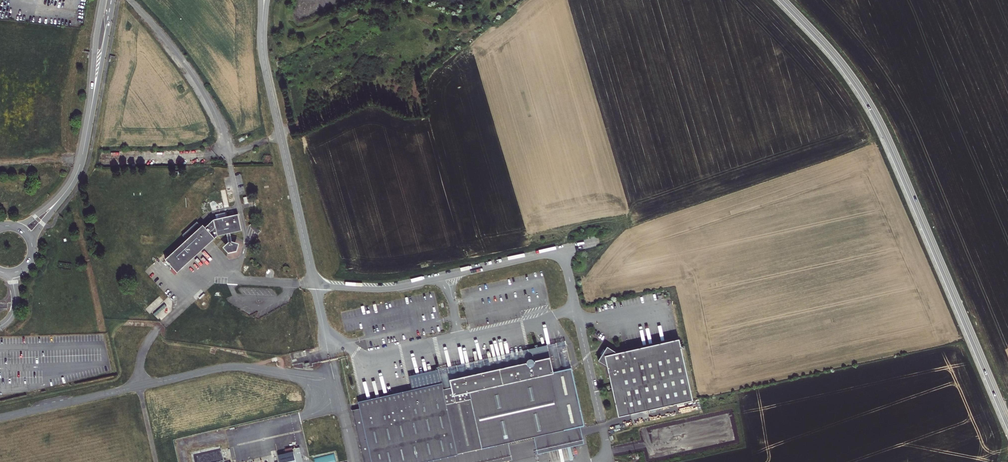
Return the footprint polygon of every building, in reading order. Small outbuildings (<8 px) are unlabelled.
[(186,240),(165,259),(177,273),(216,237),(211,231),(216,226),(218,235),(228,233),(229,242),(223,247),(228,253),(237,251),(239,244),(233,242),(232,233),(243,231),(239,214),(214,219),(207,226),(204,223),(201,226),(197,222),(182,235),(186,240)] [(254,222),(250,226),(258,235),(262,231),(254,222)] [(618,417),(693,400),(679,339),(617,353),(607,347),(598,361),(607,366),(618,417)] [(553,372),(572,368),(565,341),(408,376),(413,396),(452,387),(451,380),(528,363),(528,362),(528,361),(529,361),(530,360),(531,360),(537,360),(540,360),(542,360),(549,358),(553,372)] [(452,387),(413,396),(362,407),(362,408),(352,411),(363,461),(423,461),(428,461),(456,455),(456,454),(508,443),(533,437),(580,427),(584,426),(572,368),(553,372),(549,358),(542,360),(540,360),(537,360),(531,360),(530,360),(529,361),(528,361),(528,362),(528,363),(451,380),(452,387)] [(580,427),(533,437),(537,454),(584,444),(580,427)] [(508,443),(456,454),(456,455),(428,461),(429,461),(502,461),(512,460),(508,443)] [(280,461),(303,461),(300,447),(292,449),(293,452),(278,455),(280,461)]
